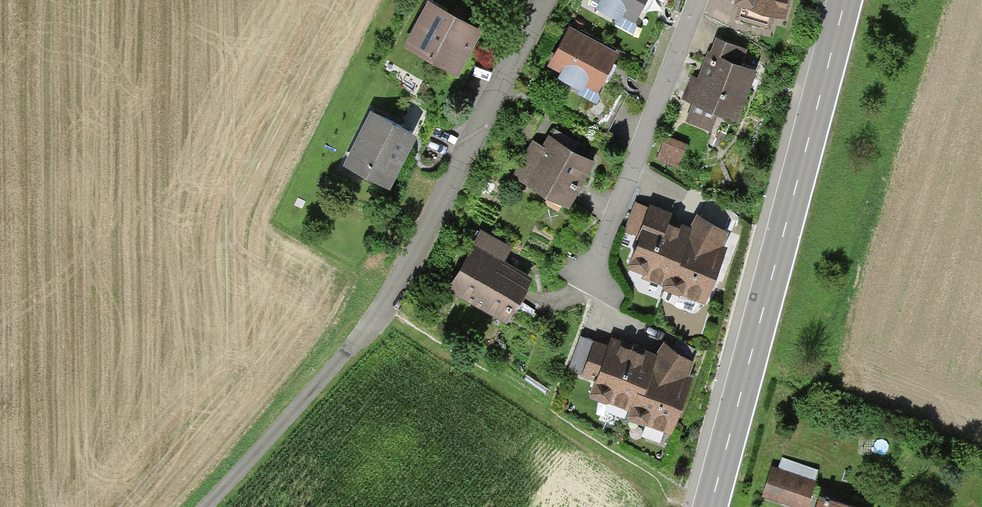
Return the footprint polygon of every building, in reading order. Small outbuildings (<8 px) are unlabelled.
[(598,4),(593,12),(620,26),(624,17),(634,23),(646,0),(591,0),(598,4)] [(734,6),(738,8),(735,20),(771,29),(774,18),(786,21),(792,0),(735,0),(734,6)] [(459,19),(429,3),(403,51),(458,79),(483,31),(459,19)] [(617,56),(569,30),(548,67),(561,74),(558,80),(581,93),(584,86),(597,93),(617,56)] [(745,51),(713,38),(697,78),(694,76),(684,102),(693,105),(686,122),(709,131),(715,115),(736,123),(755,74),(738,68),(745,51)] [(398,129),(371,115),(344,170),(391,193),(418,138),(398,129)] [(666,137),(657,160),(678,168),(686,144),(666,137)] [(547,138),(542,147),(533,143),(513,180),(568,210),(594,164),(547,138)] [(641,279),(663,288),(691,226),(635,202),(625,232),(640,237),(629,271),(642,274),(641,279)] [(697,216),(691,226),(663,288),(661,292),(679,300),(681,295),(704,304),(726,250),(724,249),(729,235),(697,216)] [(509,249),(480,233),(447,292),(508,326),(533,280),(502,263),(509,249)] [(609,349),(580,337),(568,371),(596,381),(590,399),(629,413),(626,421),(646,428),(647,425),(671,434),(692,378),(689,377),(693,365),(664,344),(655,356),(612,340),(609,349)] [(819,475),(772,463),(764,493),(811,505),(816,488),(819,475)] [(816,488),(811,505),(811,506),(870,506),(871,503),(816,488)]
